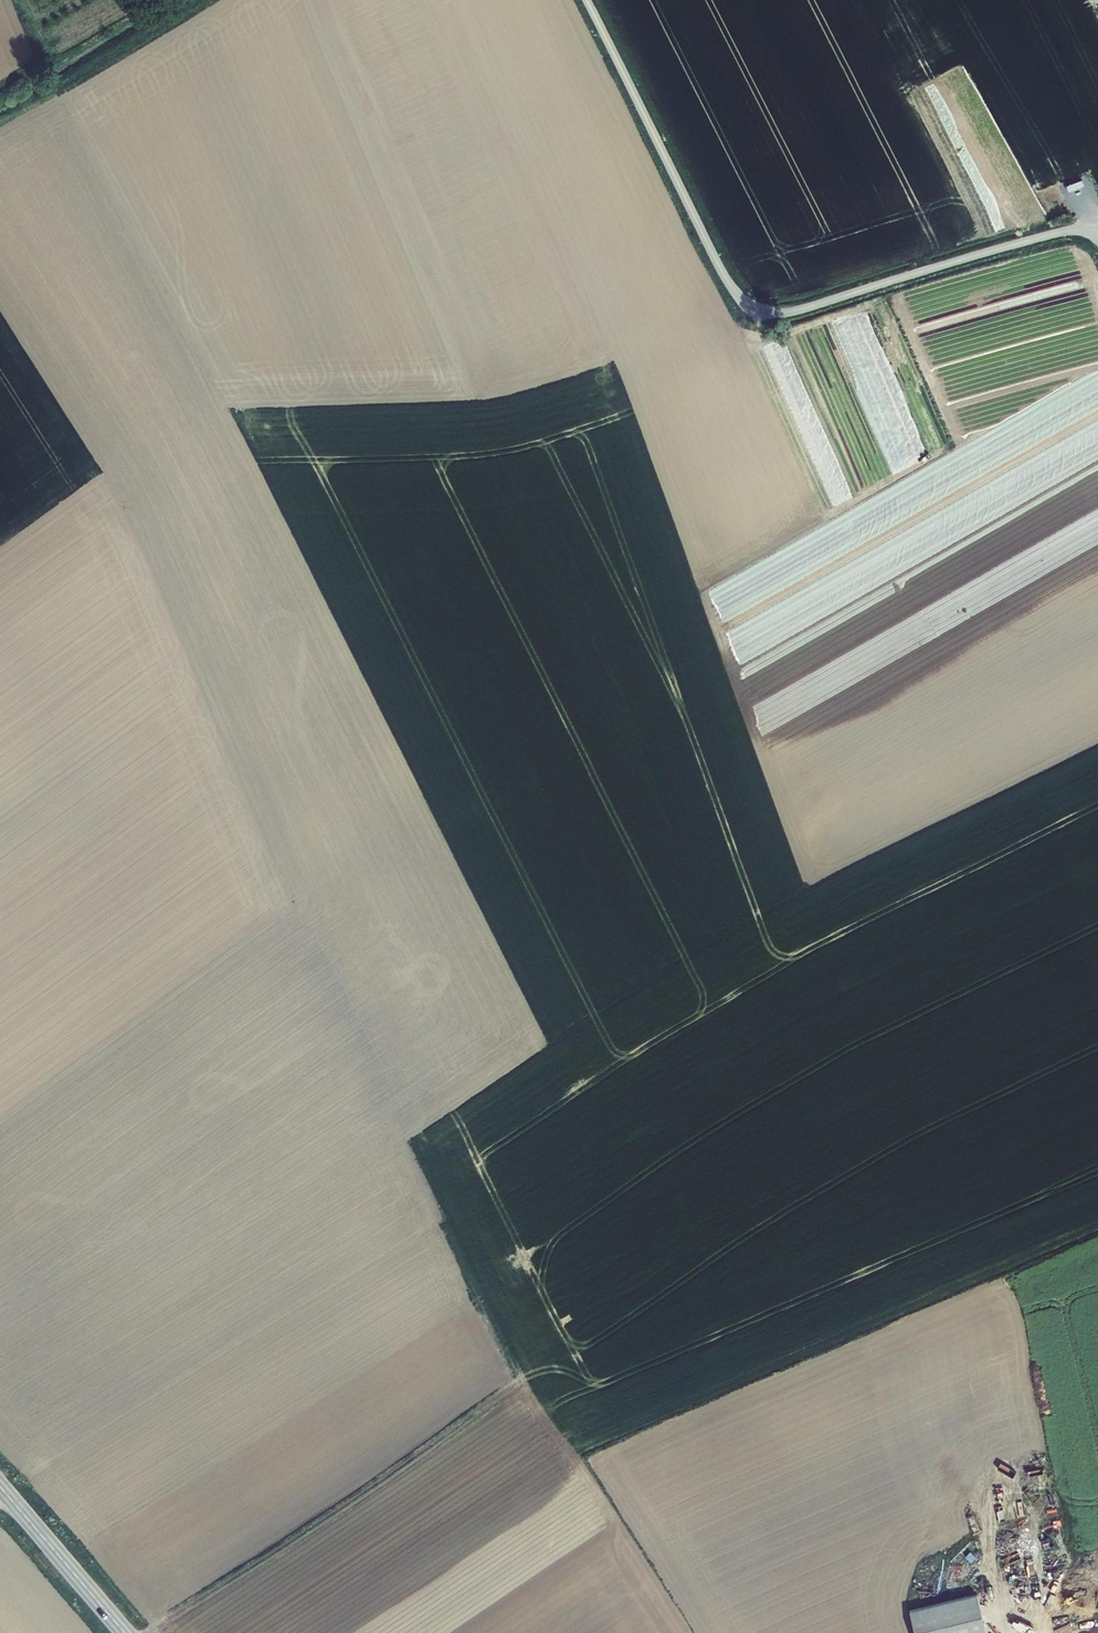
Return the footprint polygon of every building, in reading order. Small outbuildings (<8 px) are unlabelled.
[(907,1607),(914,1632),(987,1632),(981,1594),(907,1607)]
